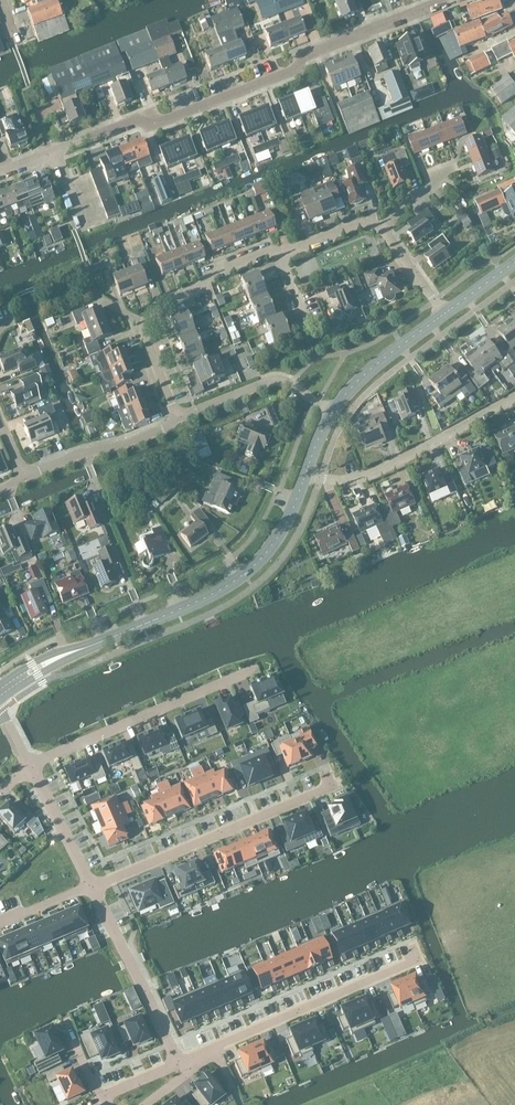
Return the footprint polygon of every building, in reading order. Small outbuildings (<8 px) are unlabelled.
[(25,5),(26,5),(28,6),(30,7),(31,10),(50,3),(49,0),(23,0),(25,5)] [(278,15),(272,0),(260,0),(245,6),(252,25),(278,15)] [(278,15),(303,5),(302,0),(272,0),(278,15)] [(332,3),(335,2),(342,20),(356,14),(350,0),(331,0),(332,3)] [(467,8),(472,21),(502,10),(499,3),(500,1),(500,0),(487,0),(467,8)] [(56,1),(50,3),(31,10),(27,12),(33,28),(62,17),(56,1)] [(211,19),(214,27),(218,38),(222,49),(228,64),(246,57),(240,42),(238,43),(234,32),(244,28),(237,9),(211,19)] [(498,16),(480,23),(454,32),(461,49),(486,39),(486,38),(489,36),(491,38),(513,26),(507,14),(499,18),(498,16)] [(203,32),(214,27),(211,19),(209,15),(198,19),(203,32)] [(282,26),(288,41),(305,34),(300,19),(282,26)] [(440,36),(440,37),(446,35),(453,32),(450,23),(439,27),(442,33),(439,34),(440,36)] [(270,47),(288,41),(282,26),(264,33),(270,47)] [(399,44),(395,46),(404,68),(408,66),(408,67),(409,67),(411,71),(419,67),(417,63),(422,62),(421,61),(428,58),(420,36),(413,39),(412,37),(408,38),(407,37),(403,39),(402,41),(399,42),(399,44)] [(158,60),(151,42),(125,52),(132,71),(158,60)] [(509,46),(507,42),(492,50),(498,62),(513,54),(514,59),(514,43),(509,46)] [(384,64),(389,62),(382,46),(368,51),(374,68),(375,68),(377,74),(386,70),(384,64)] [(210,71),(228,64),(222,49),(205,56),(210,71)] [(189,65),(204,62),(202,50),(187,54),(189,65)] [(490,66),(484,54),(470,62),(476,74),(490,66)] [(93,87),(127,75),(119,56),(86,69),(93,87)] [(338,63),(346,83),(354,80),(355,85),(361,83),(359,78),(351,58),(338,63)] [(339,86),(346,83),(338,63),(324,68),(332,89),(334,88),(335,93),(341,91),(339,86)] [(163,72),(168,87),(172,85),(173,87),(186,83),(185,80),(186,80),(180,65),(163,72)] [(93,87),(86,69),(54,81),(61,100),(93,87)] [(151,94),(168,87),(163,72),(145,79),(151,94)] [(409,99),(408,98),(398,72),(367,84),(378,111),(409,99)] [(128,74),(127,75),(116,79),(118,86),(110,89),(117,107),(131,101),(126,87),(132,85),(128,74)] [(489,87),(501,104),(514,95),(514,85),(508,74),(489,87)] [(51,77),(40,81),(46,96),(56,92),(51,77)] [(423,88),(410,93),(413,101),(426,96),(423,88)] [(353,99),(360,116),(375,110),(368,93),(353,99)] [(293,99),(300,117),(313,112),(318,126),(332,121),(324,99),(311,104),(307,94),(293,99)] [(286,122),(300,117),(293,99),(279,104),(286,122)] [(344,122),(360,116),(353,99),(337,105),(344,122)] [(55,119),(58,127),(58,128),(59,128),(60,128),(61,128),(69,125),(69,126),(85,119),(78,102),(62,108),(64,113),(56,116),(56,117),(55,117),(55,118),(55,119)] [(514,133),(514,108),(502,119),(514,133)] [(253,115),(260,132),(274,127),(267,109),(253,115)] [(246,138),(260,132),(253,115),(239,120),(246,138)] [(0,124),(0,133),(2,137),(6,136),(11,149),(18,146),(19,148),(26,145),(26,143),(27,142),(22,128),(20,129),(16,117),(0,124)] [(443,125),(450,141),(467,134),(461,118),(443,125)] [(214,130),(220,148),(234,142),(227,125),(214,130)] [(450,141),(443,125),(426,131),(432,148),(450,141)] [(207,153),(220,148),(214,130),(200,135),(207,153)] [(307,135),(310,142),(322,137),(319,130),(307,135)] [(297,147),(310,142),(307,135),(297,139),(294,131),(285,135),(291,150),(297,147)] [(415,154),(432,148),(426,131),(408,138),(415,154)] [(472,159),(488,153),(481,135),(465,142),(472,159)] [(277,139),(265,144),(267,151),(280,146),(277,139)] [(174,146),(181,163),(195,158),(188,140),(174,146)] [(130,146),(136,163),(149,158),(142,141),(130,146)] [(267,151),(265,144),(252,149),(254,156),(267,151)] [(136,163),(130,146),(118,151),(124,167),(136,163)] [(167,169),(181,163),(174,146),(160,151),(167,169)] [(118,151),(99,158),(102,167),(105,174),(107,179),(107,180),(113,177),(121,174),(123,180),(128,178),(124,167),(118,151)] [(382,159),(386,168),(394,189),(409,183),(403,168),(411,165),(405,151),(382,159)] [(495,171),(488,153),(472,159),(479,177),(495,171)] [(225,160),(228,167),(241,162),(238,154),(225,160)] [(215,172),(228,167),(225,160),(212,165),(215,172)] [(367,184),(360,165),(346,171),(348,176),(339,179),(342,187),(344,186),(352,205),(354,204),(356,205),(359,205),(361,204),(363,203),(364,200),(366,199),(361,186),(367,184)] [(92,178),(105,174),(102,167),(89,172),(92,178)] [(198,170),(185,175),(188,182),(201,177),(198,170)] [(107,179),(105,174),(92,178),(94,184),(107,179)] [(192,192),(188,182),(185,175),(172,180),(179,197),(192,192)] [(163,177),(153,181),(162,204),(172,200),(163,177)] [(107,179),(94,184),(96,190),(109,185),(107,180),(107,179)] [(23,185),(28,200),(34,198),(38,206),(50,201),(46,189),(39,191),(35,181),(23,185)] [(254,192),(255,197),(256,197),(268,192),(263,181),(251,186),(253,192),(254,192)] [(313,190),(323,216),(337,211),(333,202),(340,200),(333,183),(313,190)] [(16,205),(28,200),(23,185),(10,190),(16,205)] [(111,191),(109,185),(96,190),(99,196),(111,191)] [(5,213),(7,218),(13,216),(9,207),(16,205),(10,190),(0,194),(0,201),(5,213)] [(310,221),(323,216),(313,190),(300,195),(293,197),(298,210),(305,208),(310,221)] [(475,201),(481,215),(487,213),(502,206),(506,215),(508,216),(512,215),(514,218),(514,190),(503,196),(504,197),(503,198),(499,190),(475,201)] [(114,197),(111,191),(99,196),(101,202),(114,197)] [(140,208),(152,203),(150,197),(148,198),(145,192),(139,195),(141,201),(137,202),(140,208)] [(114,197),(101,202),(103,208),(116,203),(114,197)] [(127,213),(140,208),(137,202),(124,207),(127,213)] [(116,203),(103,208),(105,213),(118,208),(116,203)] [(118,208),(105,213),(108,220),(120,215),(118,208)] [(428,224),(435,220),(428,209),(416,218),(420,223),(407,232),(416,244),(433,231),(428,224)] [(258,215),(264,232),(275,228),(268,211),(258,215)] [(487,213),(481,215),(479,216),(484,229),(492,226),(487,213)] [(254,236),(264,232),(258,215),(247,220),(254,236)] [(33,232),(40,229),(34,216),(28,218),(33,232)] [(56,216),(48,219),(51,227),(59,223),(56,216)] [(243,240),(254,236),(247,220),(237,224),(243,240)] [(243,240),(237,224),(226,228),(233,245),(243,240)] [(49,230),(54,244),(62,241),(57,227),(49,230)] [(233,245),(226,228),(216,232),(222,249),(233,245)] [(222,249),(216,232),(205,236),(212,253),(222,249)] [(434,269),(450,257),(444,250),(450,246),(443,236),(429,246),(433,252),(426,257),(434,269)] [(187,247),(194,264),(205,259),(198,242),(187,247)] [(194,264),(187,247),(177,251),(183,268),(194,264)] [(183,268),(177,251),(166,255),(173,272),(183,268)] [(173,272),(166,255),(155,259),(162,276),(173,272)] [(126,273),(133,291),(146,286),(141,272),(148,269),(143,258),(131,262),(134,270),(126,273)] [(245,291),(262,284),(259,276),(261,275),(258,266),(239,274),(245,291)] [(120,296),(133,291),(126,273),(118,276),(115,268),(103,273),(108,285),(114,282),(120,296)] [(223,290),(237,285),(231,270),(218,275),(223,290)] [(391,302),(393,301),(394,301),(395,300),(395,299),(396,298),(396,297),(396,296),(395,294),(400,292),(393,272),(381,276),(379,270),(365,275),(369,287),(378,284),(383,298),(385,298),(386,300),(387,301),(388,302),(389,302),(390,302),(391,302)] [(357,274),(350,276),(352,282),(359,279),(357,274)] [(266,295),(262,284),(245,291),(250,302),(266,295)] [(356,299),(353,290),(349,291),(349,290),(341,293),(339,286),(327,291),(329,298),(336,295),(340,305),(338,309),(343,313),(344,314),(345,313),(350,316),(354,310),(356,309),(353,300),(356,299)] [(270,306),(266,295),(250,302),(254,313),(270,306)] [(270,306),(254,313),(258,324),(264,322),(275,317),(270,306)] [(87,330),(105,323),(100,309),(86,315),(83,308),(72,313),(76,325),(84,322),(87,330)] [(169,317),(173,328),(190,321),(186,310),(169,317)] [(57,321),(65,319),(63,312),(55,315),(54,311),(43,315),(45,321),(56,318),(57,321)] [(281,315),(275,317),(264,322),(269,333),(285,326),(281,315)] [(195,332),(190,321),(173,328),(178,339),(195,332)] [(510,321),(507,322),(509,324),(499,332),(506,341),(502,347),(514,365),(514,353),(512,349),(514,347),(514,328),(510,321)] [(110,336),(105,323),(87,330),(90,338),(83,341),(88,355),(100,350),(97,341),(110,336)] [(285,326),(269,333),(273,344),(290,338),(285,326)] [(199,344),(195,332),(178,339),(182,350),(199,344)] [(477,350),(490,368),(497,363),(504,372),(508,369),(514,377),(514,376),(514,365),(502,347),(496,351),(489,342),(477,350)] [(199,344),(182,350),(187,362),(194,359),(195,362),(202,359),(201,356),(204,355),(199,344)] [(5,373),(18,367),(20,374),(36,367),(31,355),(24,358),(20,349),(6,355),(5,354),(3,353),(1,354),(0,356),(1,358),(0,358),(0,362),(5,373)] [(104,371),(127,362),(123,351),(112,355),(110,349),(98,353),(99,356),(97,358),(96,359),(97,362),(98,363),(100,364),(102,364),(104,371)] [(490,368),(477,350),(466,359),(473,368),(467,373),(479,390),(489,382),(483,373),(490,368)] [(205,362),(213,382),(225,377),(217,357),(205,362)] [(132,374),(127,362),(104,371),(101,372),(105,380),(106,382),(109,382),(112,389),(130,381),(128,375),(132,374)] [(201,386),(213,382),(205,362),(193,366),(196,373),(188,376),(191,384),(187,386),(191,396),(195,395),(195,396),(204,392),(201,386)] [(439,373),(454,393),(459,389),(462,393),(464,398),(469,394),(470,396),(476,391),(464,374),(458,378),(449,366),(439,373)] [(8,381),(20,377),(18,371),(6,375),(8,381)] [(448,397),(454,393),(439,373),(429,380),(438,393),(432,397),(441,409),(451,401),(448,397)] [(42,387),(37,375),(20,383),(23,389),(11,394),(16,407),(25,403),(26,406),(39,400),(35,390),(42,387)] [(76,386),(81,394),(88,390),(83,381),(76,386)] [(124,409),(143,401),(138,390),(134,392),(131,386),(113,393),(116,399),(120,398),(124,409)] [(413,409),(419,407),(412,389),(401,394),(403,399),(395,402),(403,421),(416,416),(413,409)] [(147,413),(143,401),(124,409),(129,420),(124,421),(127,428),(145,421),(143,415),(147,413)] [(24,425),(31,442),(52,433),(52,435),(53,434),(46,417),(54,413),(51,406),(37,412),(40,418),(24,425)] [(83,416),(92,415),(90,406),(82,408),(83,416)] [(383,434),(389,431),(382,413),(370,418),(372,423),(358,429),(365,448),(385,440),(383,434)] [(250,443),(245,454),(256,459),(260,448),(263,449),(269,434),(253,427),(251,431),(245,428),(241,438),(247,441),(247,442),(250,443)] [(495,436),(503,455),(514,449),(514,428),(495,436)] [(465,466),(459,469),(466,485),(472,482),(469,475),(487,467),(488,468),(496,464),(489,449),(481,453),(479,448),(460,457),(465,466)] [(173,481),(182,491),(195,477),(186,468),(173,481)] [(451,495),(458,492),(450,476),(444,479),(440,469),(421,478),(430,497),(448,488),(451,495)] [(212,489),(205,505),(228,514),(230,513),(236,500),(238,501),(241,494),(239,493),(240,491),(228,485),(230,479),(216,473),(210,488),(212,489)] [(390,506),(385,509),(393,527),(401,524),(396,513),(416,504),(408,486),(385,496),(390,506)] [(66,504),(74,525),(85,521),(89,530),(100,525),(93,506),(86,509),(82,498),(66,504)] [(375,505),(353,515),(361,533),(377,526),(385,545),(397,539),(383,507),(377,510),(375,505)] [(205,530),(211,525),(199,510),(190,516),(195,523),(180,535),(190,548),(208,534),(205,530)] [(42,540),(59,533),(50,511),(34,517),(36,522),(26,526),(32,542),(41,538),(42,540)] [(0,532),(0,547),(4,555),(11,552),(16,564),(32,558),(24,539),(18,542),(11,527),(0,532)] [(353,553),(360,550),(353,534),(344,538),(339,527),(315,537),(323,555),(347,545),(346,543),(348,542),(353,553)] [(144,553),(145,558),(144,558),(143,559),(143,560),(142,561),(142,562),(142,563),(142,564),(143,566),(144,566),(144,567),(145,567),(146,568),(148,568),(149,568),(150,567),(151,567),(152,566),(152,565),(153,564),(153,563),(153,562),(153,561),(153,560),(165,555),(161,546),(167,543),(161,529),(139,537),(142,544),(135,547),(138,555),(144,553)] [(53,551),(55,556),(66,552),(64,547),(53,551)] [(116,564),(110,548),(97,553),(101,564),(93,568),(101,589),(104,587),(106,588),(110,587),(111,587),(111,584),(116,582),(109,567),(116,564)] [(29,561),(32,575),(44,572),(41,559),(29,561)] [(87,593),(77,571),(69,575),(69,577),(58,581),(58,580),(58,581),(56,577),(52,579),(50,584),(52,589),(51,589),(53,593),(57,591),(63,604),(73,600),(72,599),(87,593)] [(49,598),(42,580),(28,586),(31,592),(21,596),(31,621),(34,620),(35,621),(39,619),(39,617),(46,614),(41,601),(49,598)] [(0,613),(0,636),(11,631),(2,612),(0,613)] [(243,707),(250,724),(258,720),(256,716),(271,710),(268,701),(281,695),(281,696),(282,695),(282,694),(281,694),(281,693),(283,692),(280,684),(277,685),(275,678),(274,677),(273,677),(251,687),(250,687),(250,688),(257,704),(252,706),(251,704),(243,707)] [(244,717),(239,704),(233,707),(230,701),(225,703),(225,702),(216,705),(227,732),(241,726),(238,720),(244,717)] [(199,712),(199,711),(197,712),(190,715),(189,715),(188,715),(188,716),(184,717),(183,718),(175,721),(174,722),(174,723),(175,723),(182,740),(205,730),(208,737),(216,734),(211,721),(204,724),(199,712)] [(267,734),(286,726),(283,718),(264,727),(267,734)] [(137,737),(145,756),(168,746),(171,752),(178,749),(172,734),(165,737),(161,727),(137,737)] [(307,729),(289,737),(300,763),(312,757),(309,750),(315,748),(307,729)] [(289,737),(271,745),(276,758),(282,755),(288,768),(300,763),(289,737)] [(102,752),(101,752),(102,753),(109,769),(129,760),(134,772),(142,769),(133,746),(126,749),(124,744),(123,743),(115,746),(114,747),(111,748),(110,748),(110,749),(102,752)] [(258,780),(259,782),(271,777),(266,765),(272,762),(266,749),(249,757),(250,760),(258,780)] [(231,764),(236,777),(243,775),(248,787),(259,782),(258,780),(250,760),(249,757),(231,764)] [(88,758),(64,768),(71,784),(92,775),(94,782),(104,777),(99,765),(93,768),(88,758)] [(200,768),(195,770),(208,801),(222,795),(214,777),(212,772),(203,776),(200,768)] [(208,801),(195,770),(190,772),(194,780),(184,784),(194,807),(208,801)] [(234,791),(226,772),(214,777),(222,795),(234,791)] [(166,782),(161,784),(175,815),(189,809),(179,786),(170,790),(166,782)] [(151,798),(153,803),(161,821),(175,815),(161,784),(157,786),(160,794),(151,798)] [(91,807),(97,822),(129,808),(127,805),(119,808),(114,798),(91,807)] [(346,799),(334,804),(335,806),(328,809),(330,813),(329,814),(332,819),(324,822),(330,837),(339,834),(337,827),(348,822),(351,829),(360,825),(356,818),(354,819),(346,799)] [(149,826),(161,821),(153,803),(142,807),(149,826)] [(14,834),(25,824),(28,828),(35,821),(25,809),(18,816),(8,805),(0,812),(0,818),(14,834)] [(129,808),(97,822),(103,835),(126,825),(123,818),(131,815),(129,808)] [(303,841),(304,844),(322,837),(316,824),(310,826),(305,814),(294,819),(294,821),(303,841)] [(294,821),(294,819),(282,824),(287,836),(281,839),(287,852),(304,844),(303,841),(294,821)] [(126,826),(126,825),(103,835),(108,847),(127,839),(122,828),(126,826)] [(41,828),(34,833),(38,837),(43,832),(41,828)] [(270,831),(258,836),(268,860),(280,855),(270,831)] [(268,860),(258,836),(247,841),(257,865),(268,860)] [(257,865),(247,841),(236,845),(244,864),(246,870),(257,865)] [(244,864),(236,845),(225,850),(233,869),(244,864)] [(233,869),(225,850),(214,855),(219,867),(216,869),(218,874),(221,873),(222,873),(233,869)] [(186,867),(196,892),(215,884),(209,872),(203,874),(198,862),(186,867)] [(49,867),(44,869),(48,882),(54,880),(49,867)] [(62,880),(67,878),(63,867),(58,869),(62,880)] [(196,892),(186,867),(174,872),(179,884),(173,887),(178,900),(196,892)] [(154,880),(129,891),(138,912),(157,904),(160,909),(173,904),(164,881),(162,881),(163,882),(157,885),(157,884),(156,884),(154,880)] [(398,931),(397,931),(399,937),(401,936),(403,936),(401,930),(410,926),(400,902),(388,907),(398,931)] [(66,914),(76,937),(88,932),(78,909),(70,912),(68,906),(64,907),(66,914)] [(388,907),(377,912),(387,936),(385,936),(388,942),(392,940),(389,935),(397,931),(398,931),(388,907)] [(63,938),(64,942),(76,937),(66,914),(59,917),(56,911),(52,912),(63,937),(63,938)] [(43,923),(52,943),(53,942),(63,938),(63,937),(52,912),(48,914),(51,920),(44,923),(43,923)] [(375,941),(374,941),(376,947),(380,945),(378,940),(385,936),(387,936),(377,912),(365,917),(375,941)] [(364,946),(362,946),(365,952),(369,950),(366,944),(374,941),(375,941),(365,917),(353,922),(355,927),(355,926),(364,946)] [(29,922),(40,947),(50,943),(52,943),(43,923),(42,923),(43,924),(36,926),(33,920),(29,922)] [(20,933),(30,956),(42,951),(40,947),(29,922),(25,924),(28,930),(21,933),(21,932),(20,933)] [(352,951),(351,951),(353,957),(356,956),(358,955),(355,949),(362,946),(364,946),(355,926),(355,927),(345,931),(344,931),(352,951)] [(351,951),(352,951),(344,931),(345,931),(343,927),(330,932),(332,936),(340,955),(339,956),(342,962),(344,961),(346,960),(344,954),(351,951)] [(6,932),(19,961),(30,956),(20,933),(19,933),(20,933),(13,936),(10,930),(6,932)] [(7,966),(19,961),(6,932),(2,933),(5,939),(0,942),(0,950),(7,966)] [(318,965),(320,965),(327,961),(330,967),(332,966),(334,966),(331,959),(330,960),(320,937),(308,942),(318,965)] [(298,951),(299,951),(307,970),(308,970),(316,966),(318,972),(320,971),(322,971),(320,965),(318,965),(308,942),(296,947),(298,951)] [(299,951),(298,951),(287,956),(295,975),(297,974),(304,971),(307,977),(309,976),(311,975),(308,970),(307,970),(299,951)] [(284,980),(285,979),(293,976),(295,982),(297,981),(299,980),(297,974),(295,975),(287,956),(276,961),(284,980)] [(264,966),(265,965),(263,961),(251,967),(261,990),(270,986),(272,992),(274,991),(276,990),(274,984),(273,985),(264,966)] [(265,965),(264,966),(273,985),(274,984),(281,981),(284,987),(286,986),(288,985),(285,979),(284,980),(276,961),(265,965)] [(239,1000),(240,999),(247,996),(250,1002),(252,1001),(254,1000),(251,994),(250,994),(240,971),(228,976),(239,1000)] [(228,976),(217,981),(227,1005),(228,1004),(236,1001),(238,1007),(240,1006),(242,1005),(240,999),(239,1000),(228,976)] [(404,982),(413,1003),(413,1004),(414,1008),(427,1002),(424,995),(432,992),(426,979),(419,983),(416,977),(404,982)] [(217,981),(206,986),(216,1009),(217,1009),(224,1006),(227,1012),(229,1011),(231,1010),(228,1004),(227,1005),(217,981)] [(401,1009),(413,1004),(413,1003),(404,982),(392,987),(394,993),(388,996),(394,1009),(400,1006),(401,1009)] [(204,1014),(205,1014),(213,1011),(215,1017),(219,1015),(217,1009),(216,1009),(206,986),(194,991),(204,1014)] [(132,988),(123,992),(132,1010),(141,1006),(132,988)] [(193,1019),(194,1019),(201,1016),(204,1021),(208,1020),(205,1014),(204,1014),(194,991),(183,996),(193,1019)] [(197,1025),(194,1019),(193,1019),(183,996),(171,1001),(181,1025),(190,1021),(193,1026),(197,1025)] [(353,1004),(364,1029),(376,1024),(374,1020),(380,1017),(374,1002),(368,1005),(365,999),(353,1004)] [(340,1009),(343,1015),(337,1018),(342,1031),(349,1028),(351,1035),(364,1029),(353,1004),(340,1009)] [(139,1045),(149,1040),(139,1018),(124,1025),(125,1026),(118,1029),(124,1043),(131,1040),(133,1046),(139,1043),(139,1045)] [(311,1047),(322,1043),(323,1044),(330,1041),(323,1024),(316,1027),(314,1021),(301,1026),(311,1047)] [(311,1047),(301,1026),(289,1031),(292,1038),(285,1040),(293,1057),(299,1054),(300,1057),(313,1051),(311,1047)] [(34,1064),(39,1074),(61,1063),(56,1054),(61,1051),(55,1038),(56,1038),(51,1028),(34,1036),(45,1058),(34,1064)] [(107,1058),(117,1054),(107,1032),(92,1038),(92,1040),(85,1043),(92,1057),(99,1054),(101,1059),(106,1057),(107,1058)] [(250,1048),(259,1070),(272,1064),(271,1062),(277,1059),(271,1046),(265,1049),(262,1043),(250,1048)] [(250,1048),(238,1053),(240,1059),(234,1062),(241,1078),(259,1070),(250,1048)] [(65,1074),(62,1067),(45,1075),(49,1082),(56,1079),(66,1100),(82,1093),(78,1082),(76,1083),(71,1071),(65,1074)] [(33,1068),(27,1071),(29,1076),(35,1074),(33,1068)] [(198,1091),(192,1096),(199,1104),(209,1104),(211,1104),(223,1096),(217,1088),(219,1087),(213,1080),(212,1081),(207,1075),(198,1082),(199,1083),(195,1086),(198,1091)]
